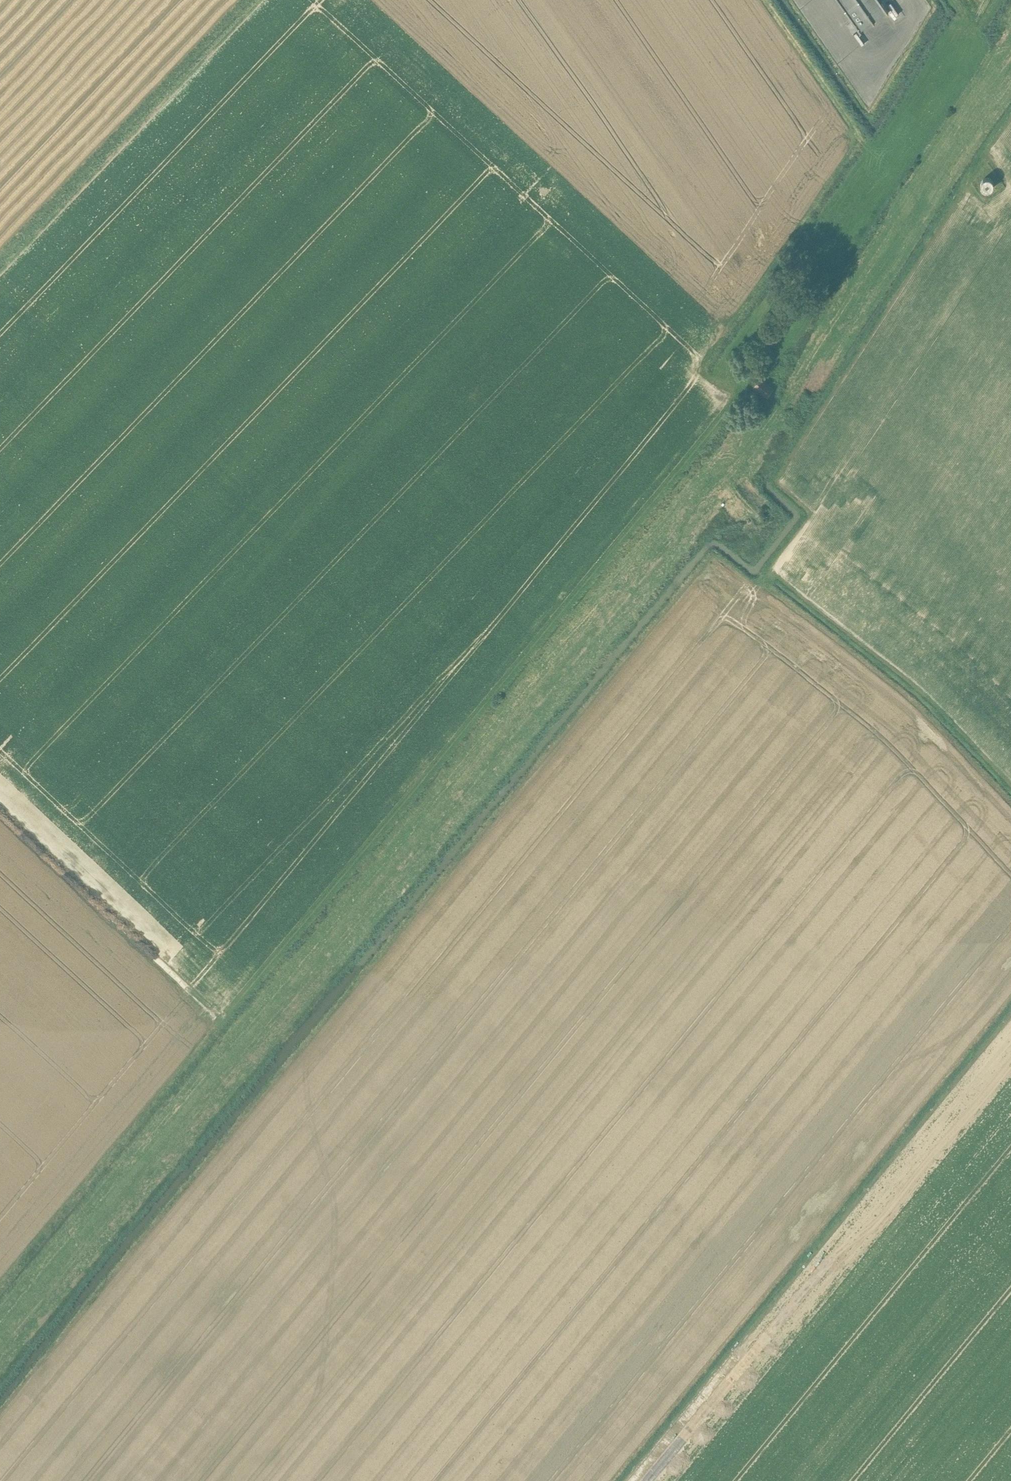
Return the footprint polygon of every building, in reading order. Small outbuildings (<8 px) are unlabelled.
[(860,31),(888,11),(881,0),(838,0),(860,31)] [(989,191),(991,190),(993,189),(994,187),(994,184),(994,182),(993,180),(991,178),(989,177),(987,177),(985,178),(983,179),(981,181),(980,183),(980,185),(981,187),(982,189),(984,191),(987,191),(989,191)] [(760,377),(758,376),(751,383),(767,397),(773,389),(760,377)]
